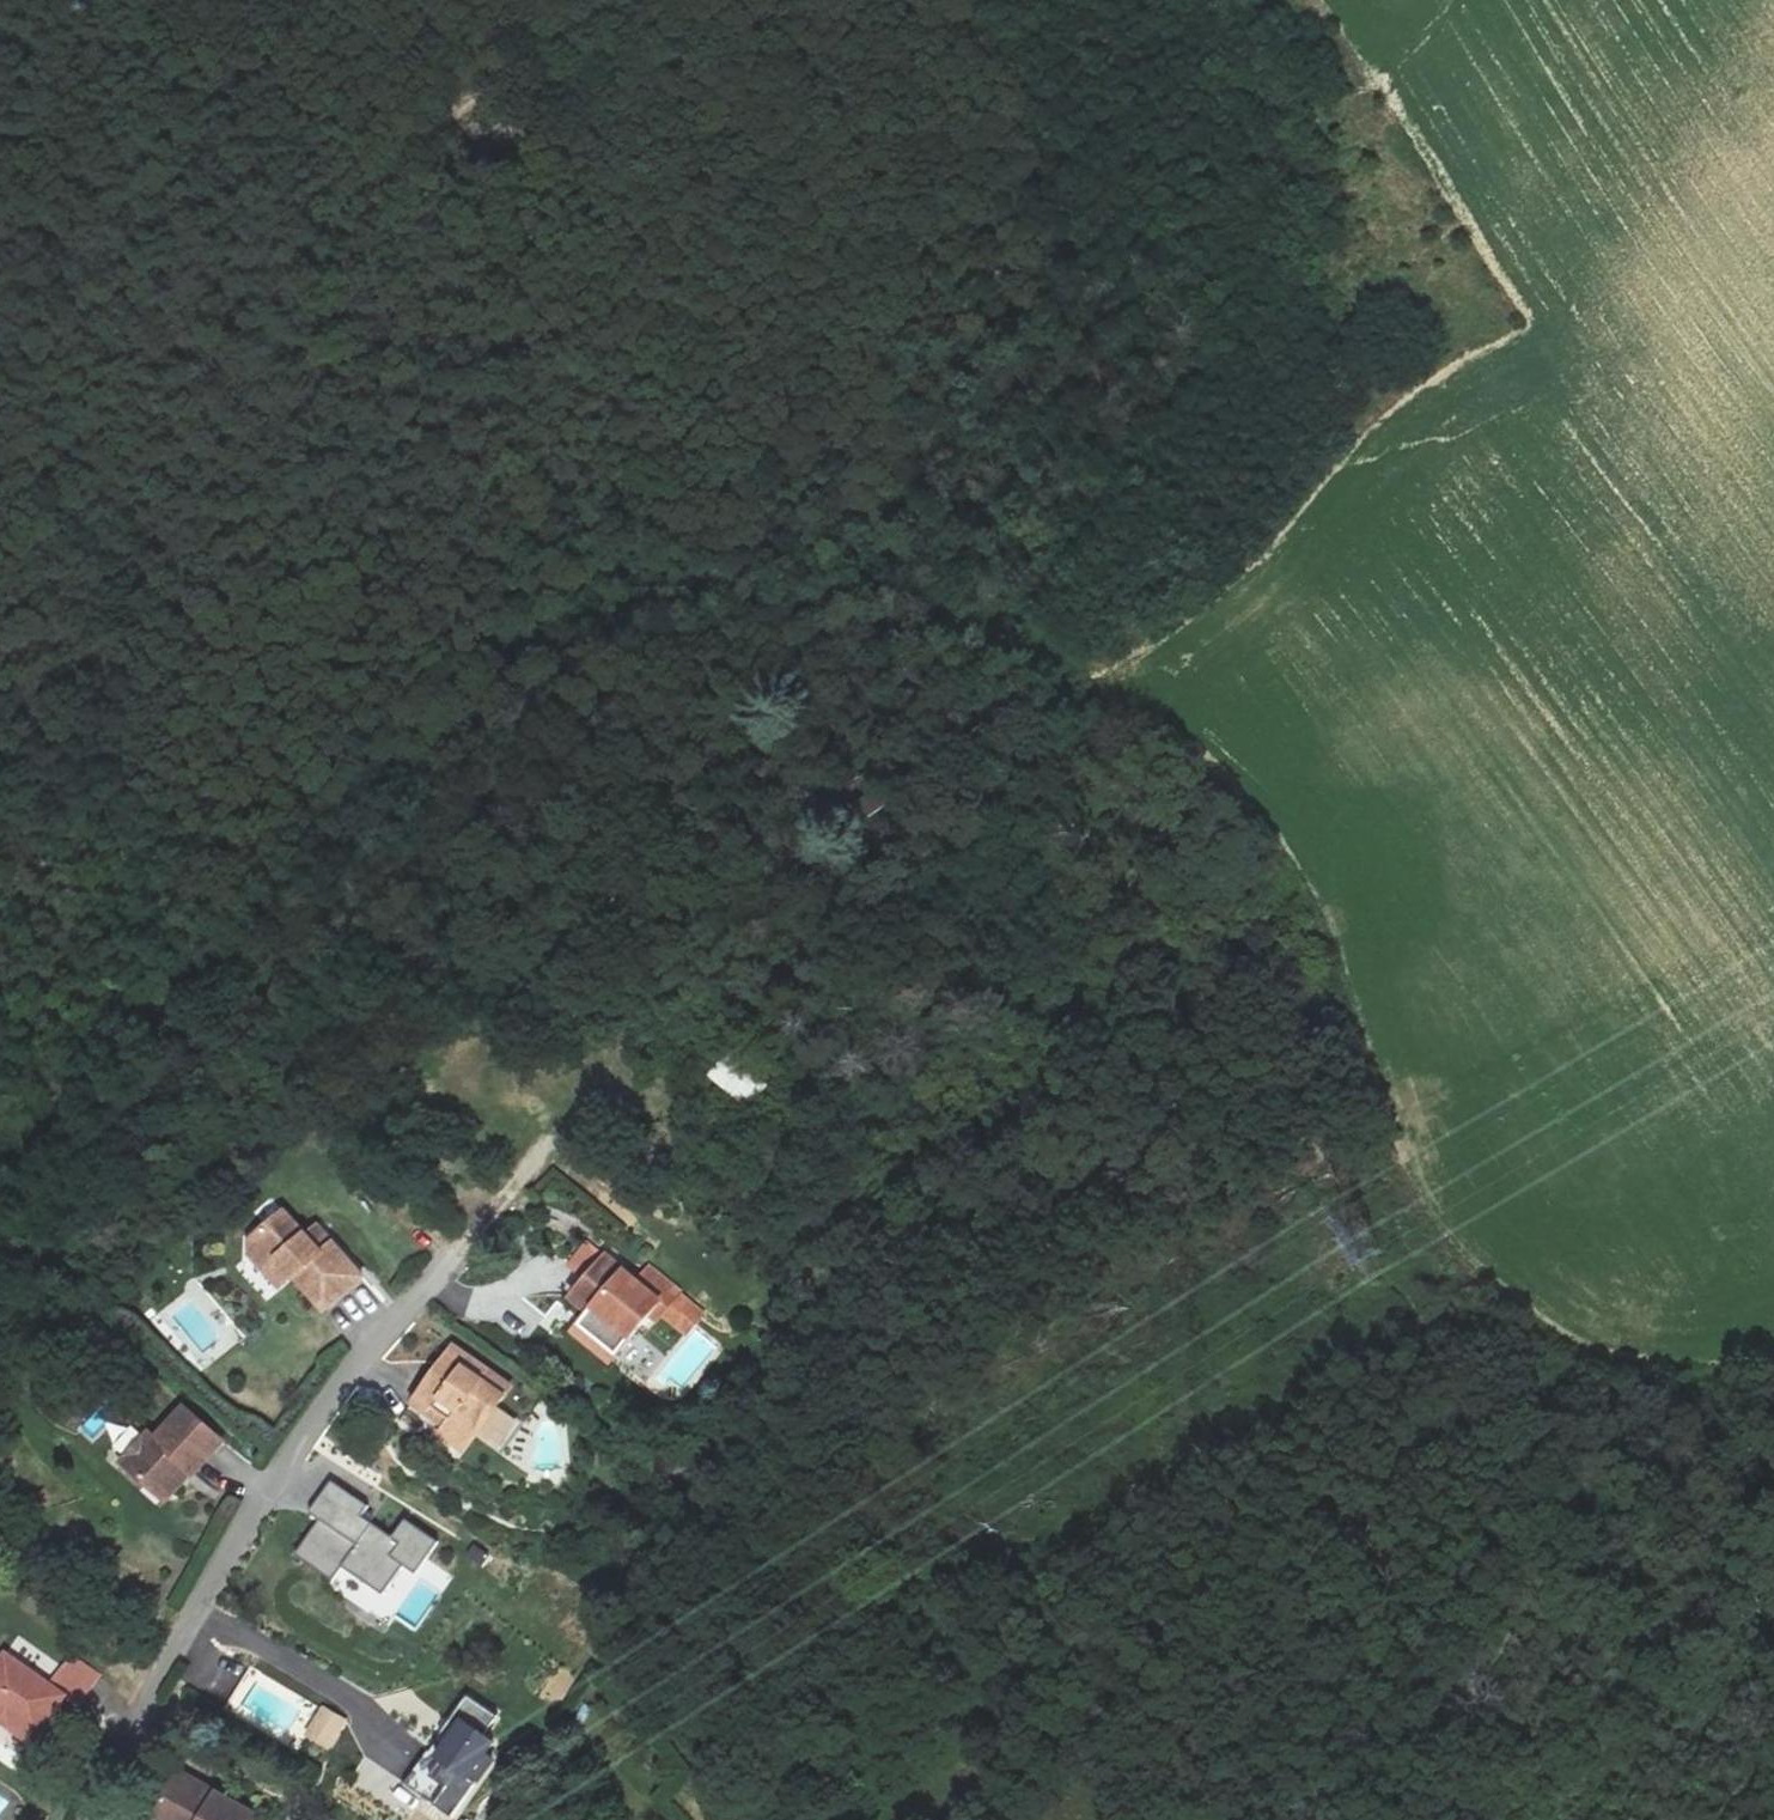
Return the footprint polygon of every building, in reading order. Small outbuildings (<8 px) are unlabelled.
[(746,1107),(769,1084),(733,1047),(709,1071),(746,1107)] [(280,1288),(294,1276),(323,1309),(360,1277),(312,1223),(300,1231),(280,1209),(248,1237),(249,1252),(280,1288)] [(609,1362),(648,1314),(655,1319),(659,1314),(685,1334),(705,1309),(679,1289),(650,1266),(638,1280),(587,1239),(568,1263),(583,1275),(567,1295),(587,1312),(571,1332),(609,1362)] [(506,1382),(447,1340),(406,1397),(416,1404),(410,1413),(461,1449),(506,1382)] [(166,1502),(185,1477),(183,1476),(188,1471),(192,1474),(218,1439),(178,1407),(151,1440),(144,1435),(120,1464),(166,1502)] [(368,1507),(330,1481),(310,1511),(319,1517),(294,1554),(333,1580),(344,1564),(384,1591),(403,1563),(416,1572),(436,1543),(401,1519),(390,1535),(361,1516),(368,1507)] [(37,1740),(68,1699),(78,1707),(102,1675),(74,1654),(50,1685),(3,1650),(0,1654),(0,1713),(37,1740)] [(469,1692),(407,1783),(448,1814),(495,1757),(488,1752),(497,1737),(488,1731),(502,1716),(469,1692)] [(332,1748),(345,1721),(320,1709),(307,1735),(332,1748)] [(148,1818),(152,1819),(246,1819),(251,1811),(175,1769),(148,1818)]
